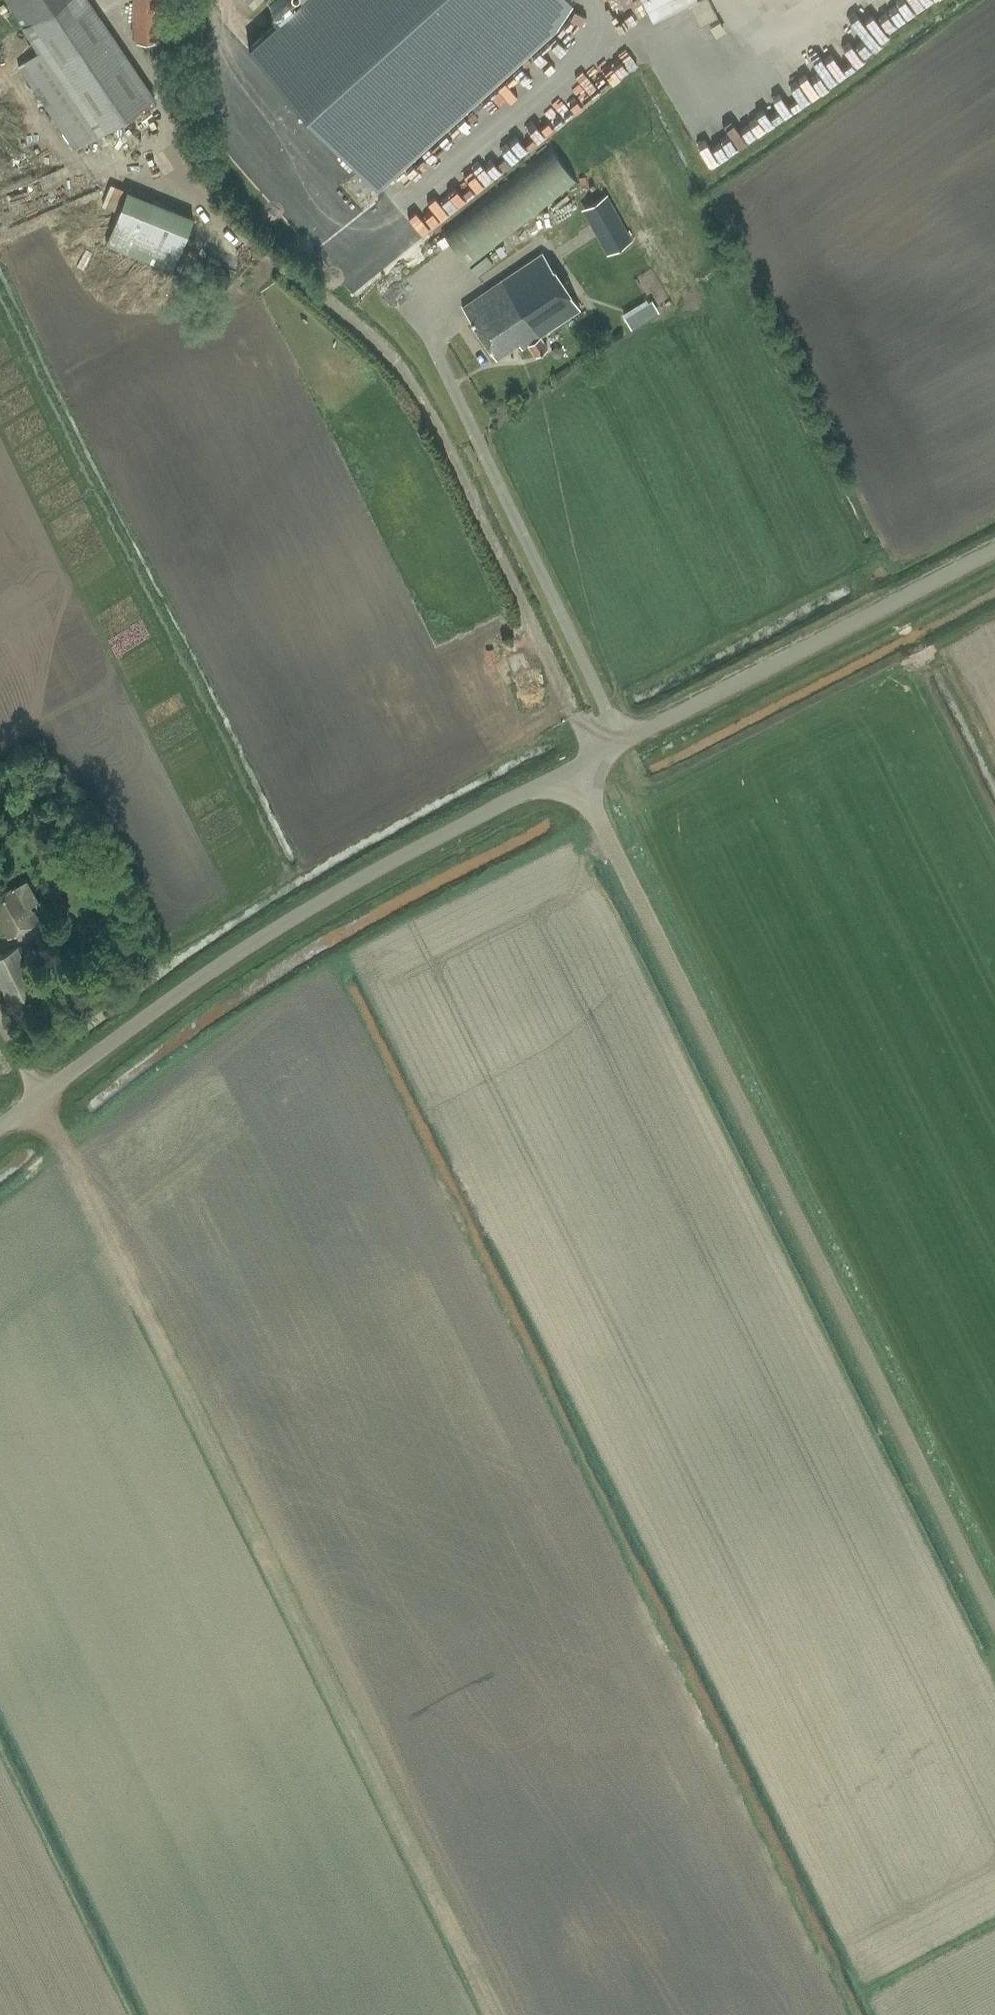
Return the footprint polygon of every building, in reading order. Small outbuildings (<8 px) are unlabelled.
[(156,99),(89,0),(7,0),(25,27),(27,26),(43,49),(18,66),(76,151),(156,99)] [(157,42),(158,0),(135,0),(135,42),(157,42)] [(302,2),(249,49),(375,188),(556,26),(572,1),(571,0),(301,0),(302,2)] [(652,19),(692,0),(643,0),(652,19)] [(707,0),(705,0),(689,8),(699,28),(716,20),(707,0)] [(902,21),(903,5),(890,5),(890,0),(884,0),(870,0),(867,43),(900,45),(902,21)] [(849,39),(841,44),(836,37),(829,42),(851,72),(869,60),(860,47),(857,50),(849,39)] [(718,164),(819,100),(812,89),(805,94),(799,84),(763,106),(755,94),(727,111),(739,130),(709,149),(718,164)] [(469,267),(577,181),(550,147),(442,234),(469,267)] [(172,272),(193,218),(112,185),(103,206),(118,212),(105,245),(172,272)] [(582,207),(606,252),(632,237),(608,193),(582,207)] [(540,336),(581,308),(543,253),(464,307),(497,356),(519,341),(523,347),(529,343),(537,355),(548,348),(540,336)] [(478,274),(494,261),(488,254),(472,267),(478,274)] [(649,304),(626,317),(632,328),(655,315),(649,304)] [(39,920),(30,904),(38,900),(27,879),(10,888),(0,894),(0,922),(9,937),(39,920)] [(111,907),(102,910),(105,919),(115,915),(111,907)] [(77,996),(63,969),(45,978),(49,985),(39,990),(17,946),(0,955),(0,984),(10,1004),(16,1014),(53,996),(58,1009),(77,996)]
